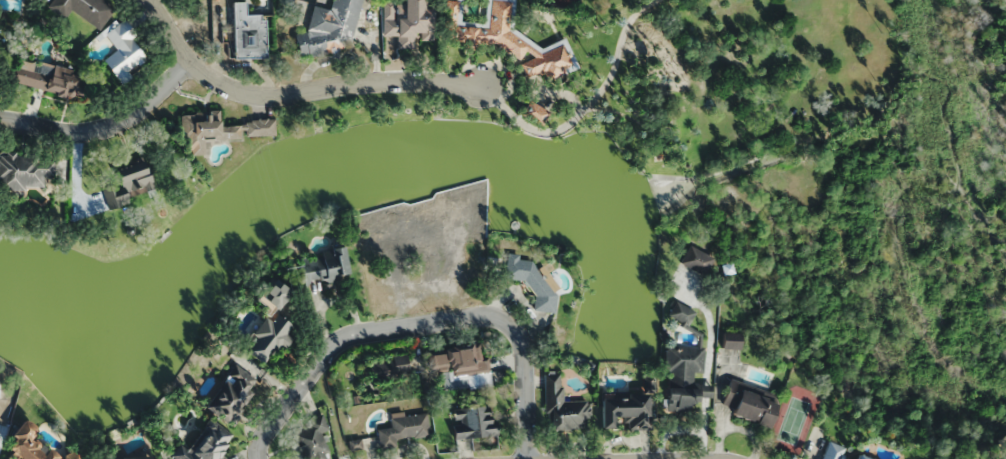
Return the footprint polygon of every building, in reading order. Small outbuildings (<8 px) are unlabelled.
[(116,4),(109,0),(55,0),(53,2),(101,29),(116,4)] [(361,0),(333,0),(330,9),(327,9),(313,6),(306,32),(294,34),(298,56),(301,57),(350,48),(361,0)] [(414,41),(433,41),(433,9),(423,9),(423,0),(403,0),(384,0),(384,49),(414,49),(414,41)] [(493,46),(518,60),(523,74),(529,78),(538,75),(547,75),(550,77),(576,68),(565,39),(542,47),(512,30),(514,0),(487,0),(485,28),(460,26),(459,25),(461,1),(460,0),(448,0),(446,33),(449,43),(493,46)] [(264,57),(264,15),(244,15),(244,3),(233,3),(233,57),(264,57)] [(122,22),(105,33),(117,51),(103,60),(116,78),(146,57),(122,22)] [(76,98),(82,72),(14,57),(8,83),(76,98)] [(217,123),(217,113),(182,114),(183,156),(203,155),(203,139),(274,137),(273,122),(217,123)] [(42,191),(44,177),(52,178),(54,160),(0,154),(0,187),(42,191)] [(114,169),(119,185),(103,190),(108,207),(154,192),(144,160),(114,169)] [(711,259),(687,246),(678,263),(701,276),(711,259)] [(321,251),(322,257),(300,260),(304,283),(348,276),(343,247),(321,251)] [(552,313),(558,266),(506,259),(503,280),(536,284),(532,310),(552,313)] [(261,365),(285,342),(280,337),(290,327),(274,310),(289,295),(275,281),(254,301),(270,318),(241,345),(261,365)] [(666,316),(686,326),(693,312),(673,302),(666,316)] [(738,334),(720,334),(720,349),(738,349),(738,334)] [(702,374),(703,348),(666,346),(664,411),(696,412),(697,403),(709,403),(710,384),(693,384),(693,373),(702,374)] [(492,386),(487,357),(480,358),(478,349),(471,350),(470,347),(427,356),(430,373),(447,370),(449,383),(467,379),(469,391),(492,386)] [(370,359),(370,379),(408,379),(408,358),(370,359)] [(259,381),(233,364),(203,409),(229,426),(259,381)] [(545,430),(590,430),(589,401),(562,401),(561,374),(544,374),(545,430)] [(729,415),(767,429),(777,402),(742,390),(744,384),(730,379),(721,406),(731,409),(729,415)] [(600,429),(614,429),(614,420),(627,420),(627,427),(649,427),(650,394),(601,393),(600,429)] [(454,439),(493,436),(490,406),(454,409),(455,421),(460,421),(461,431),(453,431),(454,439)] [(429,439),(427,414),(390,418),(391,428),(378,430),(379,444),(429,439)] [(309,427),(291,434),(300,458),(329,458),(320,434),(328,431),(322,415),(306,420),(309,427)] [(87,458),(65,451),(64,455),(28,443),(33,425),(16,420),(4,458),(87,458)] [(231,437),(209,420),(180,458),(215,458),(231,437)] [(846,448),(827,442),(821,458),(843,458),(846,448)]
